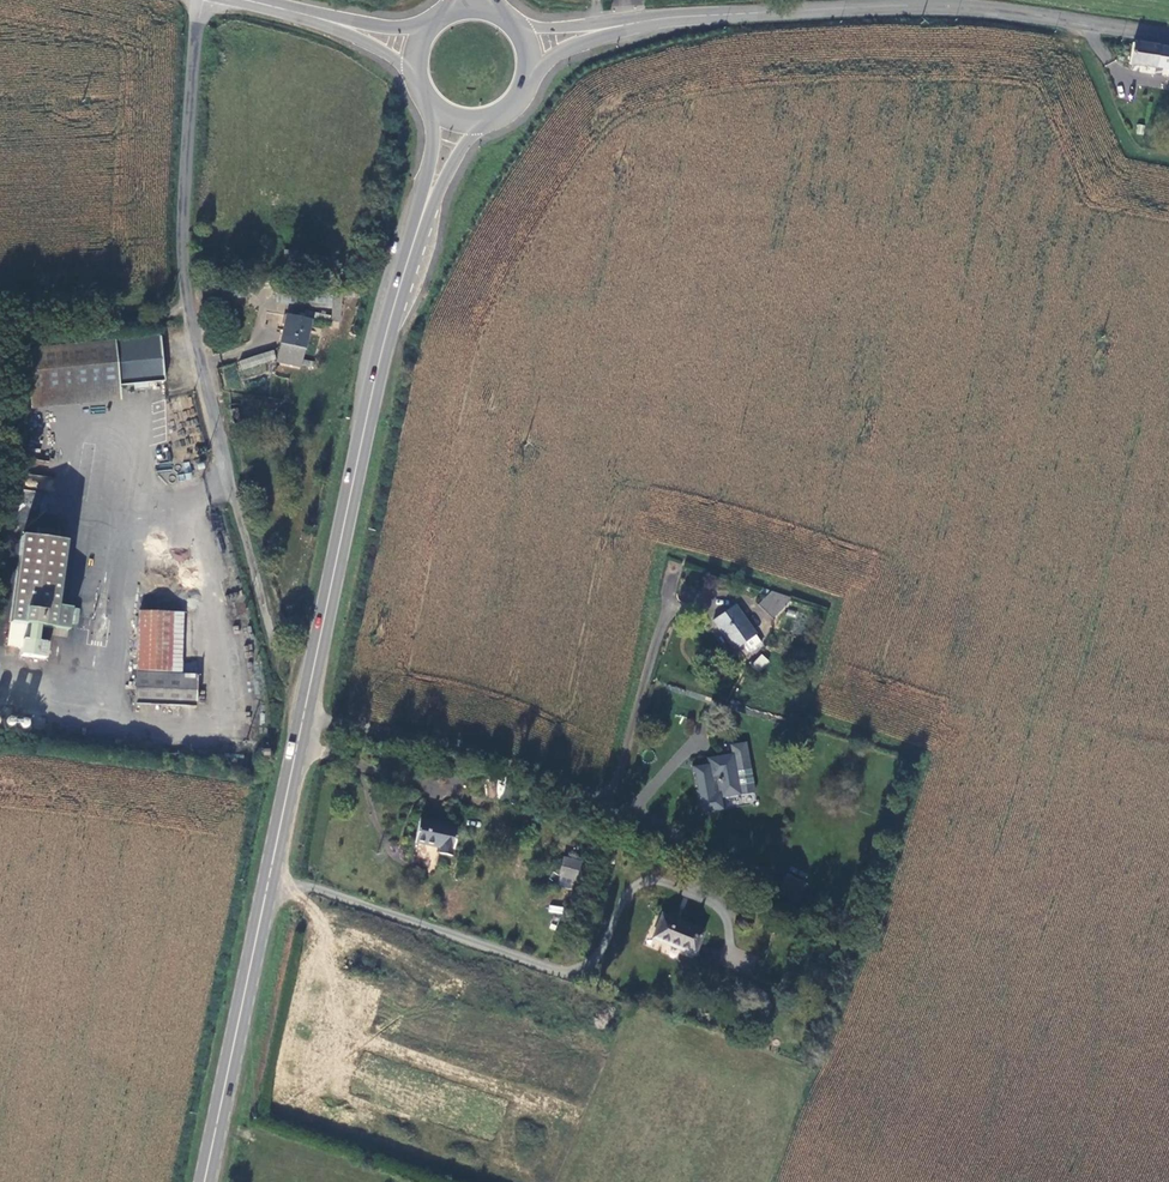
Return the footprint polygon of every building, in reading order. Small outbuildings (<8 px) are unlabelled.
[(1132,43),(1129,64),(1154,69),(1155,66),(1168,68),(1168,50),(1132,43)] [(240,287),(213,286),(212,298),(239,299),(240,287)] [(339,318),(341,297),(334,297),(332,318),(339,318)] [(287,314),(277,363),(301,368),(312,320),(287,314)] [(159,336),(133,339),(22,351),(28,396),(134,385),(146,384),(147,390),(152,389),(152,384),(164,383),(159,336)] [(273,350),(240,360),(243,371),(277,360),(273,350)] [(266,366),(241,368),(241,377),(267,374),(266,366)] [(27,486),(45,487),(46,476),(28,475),(27,486)] [(16,519),(26,522),(34,491),(24,489),(16,519)] [(15,537),(2,647),(19,650),(18,657),(44,660),(45,646),(36,645),(38,630),(50,631),(53,607),(60,541),(52,540),(53,532),(31,529),(30,538),(15,537)] [(790,599),(771,592),(759,606),(773,618),(790,599)] [(738,649),(745,658),(762,645),(755,636),(757,635),(735,606),(713,622),(735,651),(738,649)] [(68,608),(53,607),(50,631),(65,632),(68,608)] [(76,608),(68,608),(65,632),(73,633),(76,608)] [(177,613),(142,612),(140,674),(175,676),(177,613)] [(760,672),(769,660),(761,653),(751,665),(760,672)] [(175,676),(140,674),(139,706),(200,708),(201,677),(175,676)] [(747,743),(730,745),(731,754),(716,756),(716,757),(707,759),(708,763),(692,766),(699,814),(723,810),(721,799),(754,794),(747,743)] [(486,784),(487,797),(497,797),(496,784),(486,784)] [(460,826),(419,819),(415,844),(442,848),(440,856),(454,858),(460,826)] [(559,887),(576,889),(579,858),(561,856),(559,887)] [(803,891),(796,888),(787,909),(794,912),(803,891)] [(548,912),(562,914),(563,907),(549,904),(548,912)] [(705,930),(663,914),(652,939),(693,956),(705,930)]
